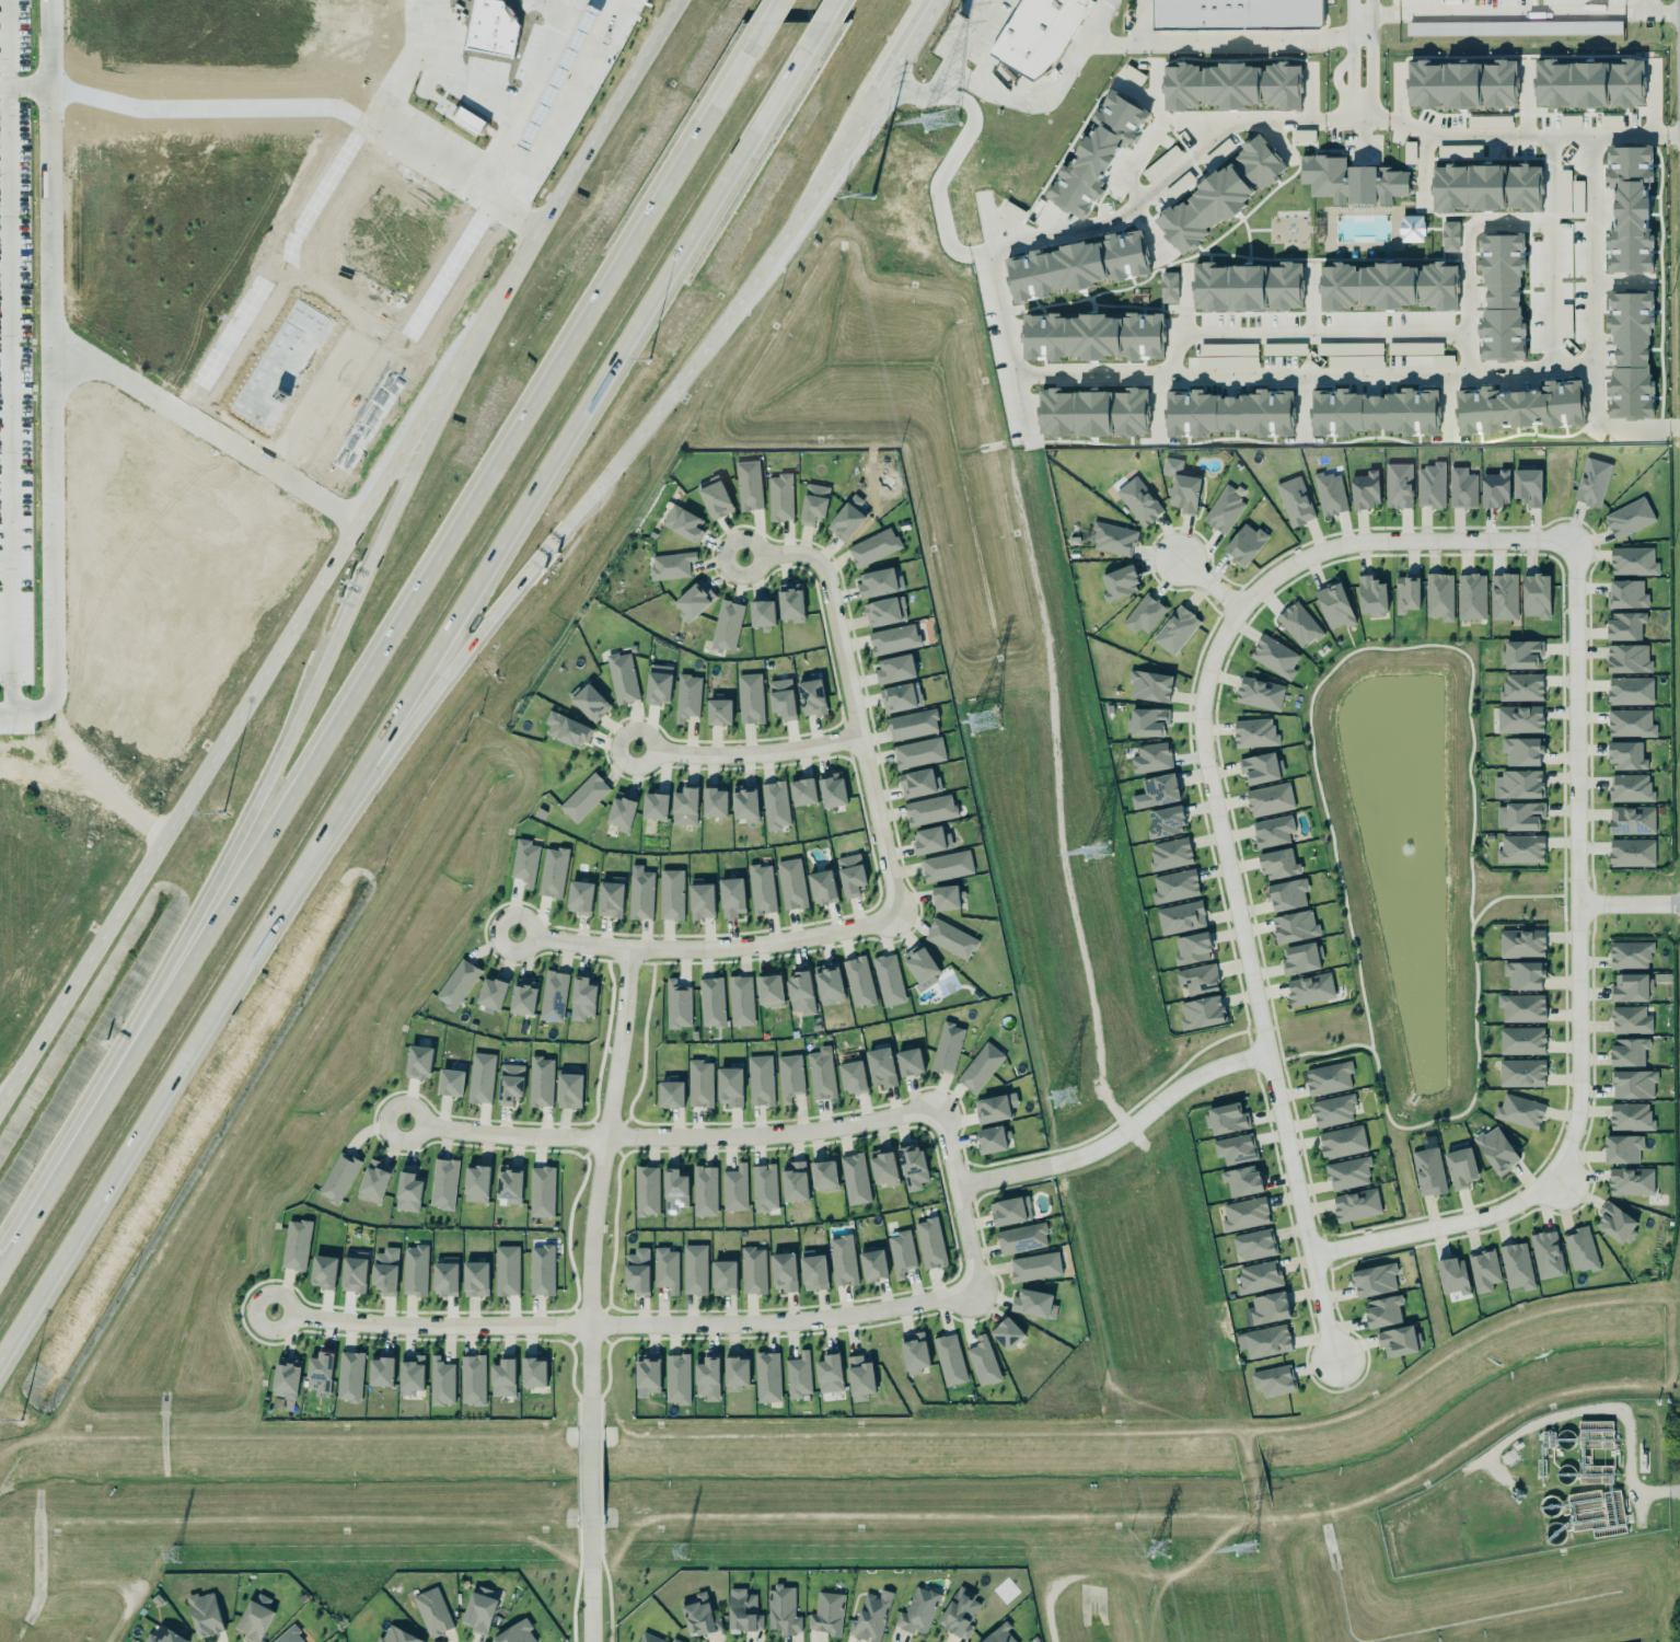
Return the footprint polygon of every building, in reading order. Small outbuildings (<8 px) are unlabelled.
[(990,58),(1044,87),(1090,0),(1021,0),(990,58)] [(1322,0),(1153,0),(1153,28),(1321,29),(1322,0)] [(1621,22),(1408,23),(1408,36),(1622,35),(1621,22)] [(1300,61),(1300,105),(1265,105),(1265,97),(1245,97),(1245,103),(1218,103),(1218,97),(1200,97),(1200,104),(1185,104),(1185,108),(1162,108),(1162,61),(1177,61),(1177,56),(1187,56),(1187,60),(1198,61),(1198,67),(1203,67),(1203,59),(1219,59),(1219,56),(1243,56),(1243,60),(1261,60),(1261,67),(1266,67),(1266,60),(1279,60),(1279,57),(1286,57),(1286,61),(1300,61)] [(1642,59),(1621,60),(1621,63),(1558,65),(1558,60),(1534,61),(1535,107),(1570,106),(1570,108),(1643,106),(1642,59)] [(1407,61),(1408,108),(1444,107),(1444,109),(1516,107),(1515,60),(1494,61),(1494,64),(1429,66),(1429,61),(1407,61)] [(1111,90),(1149,113),(1142,125),(1139,124),(1137,128),(1137,127),(1135,130),(1137,131),(1135,135),(1137,136),(1132,146),(1127,143),(1124,149),(1120,146),(1113,157),(1114,158),(1107,170),(1105,169),(1099,180),(1103,183),(1100,187),(1104,190),(1098,201),(1093,198),(1088,207),(1090,208),(1082,221),(1068,212),(1067,213),(1058,208),(1059,207),(1053,204),(1053,201),(1045,197),(1054,181),(1056,182),(1058,180),(1056,178),(1058,175),(1056,174),(1063,165),(1066,167),(1069,162),(1073,163),(1077,155),(1075,154),(1086,136),(1089,138),(1094,129),(1091,127),(1094,123),(1090,120),(1097,111),(1098,111),(1111,90)] [(1511,116),(1468,117),(1469,129),(1511,128),(1511,116)] [(1314,131),(1293,131),(1293,142),(1314,143),(1314,131)] [(1258,134),(1268,147),(1271,146),(1277,153),(1276,153),(1282,159),(1281,160),(1286,167),(1276,175),(1279,178),(1272,185),(1271,183),(1266,186),(1265,185),(1243,203),(1245,206),(1240,210),(1241,210),(1232,219),(1231,218),(1226,222),(1224,219),(1217,224),(1216,223),(1209,229),(1208,227),(1205,229),(1208,233),(1203,238),(1204,239),(1200,242),(1201,244),(1193,250),(1191,246),(1182,255),(1175,247),(1174,250),(1170,243),(1168,244),(1162,236),(1163,234),(1154,221),(1161,215),(1159,212),(1169,206),(1171,209),(1175,205),(1177,206),(1182,203),(1185,206),(1189,203),(1187,200),(1193,195),(1198,189),(1196,186),(1216,170),(1218,173),(1231,163),(1233,165),(1237,163),(1233,159),(1239,154),(1238,153),(1242,149),(1240,147),(1258,134)] [(1203,157),(1210,167),(1235,149),(1228,139),(1203,157)] [(1415,142),(1404,143),(1404,164),(1415,164),(1415,142)] [(1140,174),(1148,182),(1182,154),(1174,145),(1140,174)] [(1481,146),(1437,147),(1437,159),(1481,158),(1481,146)] [(1653,148),(1608,146),(1607,171),(1605,170),(1604,183),(1614,183),(1611,238),(1605,238),(1605,247),(1609,247),(1608,272),(1650,274),(1651,247),(1653,247),(1654,232),(1647,232),(1649,184),(1651,184),(1653,148)] [(1408,172),(1391,172),(1391,168),(1346,166),(1346,158),(1301,156),(1300,184),(1310,185),(1310,197),(1332,198),(1332,205),(1346,206),(1346,204),(1376,205),(1391,205),(1391,196),(1407,197),(1408,172)] [(1432,213),(1454,213),(1455,209),(1520,210),(1520,212),(1542,213),(1542,167),(1433,165),(1432,213)] [(1424,242),(1423,216),(1400,217),(1401,243),(1424,242)] [(1459,252),(1458,222),(1442,222),(1442,252),(1459,252)] [(1028,252),(1039,250),(1041,255),(1043,254),(1043,255),(1052,253),(1052,252),(1059,251),(1059,246),(1084,241),(1085,244),(1092,243),(1093,244),(1099,243),(1099,242),(1105,241),(1104,235),(1114,233),(1115,235),(1119,234),(1120,239),(1122,239),(1122,236),(1127,236),(1126,233),(1139,230),(1144,247),(1146,246),(1148,256),(1147,256),(1148,264),(1147,264),(1149,274),(1125,279),(1125,280),(1114,282),(1113,278),(1107,280),(1107,279),(1093,282),(1093,287),(1087,288),(1088,289),(1076,291),(1075,290),(1068,292),(1068,288),(1061,289),(1059,289),(1054,290),(1055,291),(1047,292),(1048,296),(1038,299),(1038,298),(1012,303),(1010,293),(1009,294),(1008,287),(1007,288),(1005,277),(1007,276),(1003,259),(1018,256),(1019,259),(1022,258),(1023,259),(1027,258),(1024,255),(1029,254),(1028,252)] [(1525,360),(1525,323),(1520,323),(1520,270),(1524,270),(1524,235),(1480,235),(1480,259),(1477,259),(1477,271),(1484,271),(1484,324),(1479,324),(1479,360),(1525,360)] [(1192,263),(1201,263),(1201,262),(1216,262),(1216,266),(1233,266),(1233,265),(1260,265),(1260,266),(1266,266),(1266,270),(1268,270),(1268,266),(1278,266),(1278,262),(1293,262),(1293,263),(1301,263),(1301,280),(1304,280),(1304,291),(1302,291),(1302,298),(1301,298),(1301,310),(1299,310),(1299,308),(1288,308),(1288,311),(1278,311),(1278,308),(1260,309),(1260,310),(1253,310),(1253,312),(1241,312),(1241,310),(1235,310),(1228,310),(1228,305),(1225,305),(1225,309),(1215,309),(1215,311),(1205,312),(1205,309),(1193,309),(1193,299),(1192,299),(1192,291),(1191,291),(1190,281),(1192,281),(1192,263)] [(1457,310),(1457,267),(1445,267),(1445,265),(1375,264),(1375,268),(1354,268),(1354,264),(1331,264),(1331,267),(1320,267),(1320,310),(1356,310),(1356,307),(1422,307),(1422,310),(1457,310)] [(1177,273),(1160,273),(1160,303),(1177,303),(1177,273)] [(1654,418),(1652,380),(1649,381),(1647,328),(1654,327),(1653,292),(1608,294),(1608,319),(1605,319),(1606,329),(1612,328),(1613,382),(1607,382),(1608,419),(1654,418)] [(1455,390),(1457,436),(1495,434),(1495,429),(1582,425),(1580,380),(1543,382),(1543,391),(1498,393),(1498,388),(1455,390)] [(1040,389),(1039,435),(1075,436),(1112,438),(1112,435),(1145,436),(1147,392),(1040,389)] [(1310,391),(1312,438),(1349,436),(1349,434),(1416,431),(1417,436),(1437,435),(1435,389),(1400,391),(1400,394),(1349,396),(1349,389),(1310,391)] [(1166,391),(1166,437),(1203,438),(1203,432),(1256,432),(1256,436),(1291,437),(1292,391),(1255,390),(1255,397),(1203,396),(1203,391),(1166,391)] [(1612,465),(1585,457),(1573,502),(1599,509),(1612,465)] [(1200,478),(1181,476),(1183,460),(1164,458),(1161,475),(1173,477),(1171,488),(1169,488),(1167,506),(1180,508),(1179,514),(1195,516),(1200,478)] [(733,461),(756,459),(762,508),(739,510),(733,461)] [(1433,461),(1433,465),(1423,465),(1423,469),(1416,467),(1416,505),(1428,506),(1429,507),(1432,507),(1435,507),(1444,507),(1443,461),(1433,461)] [(1383,463),(1410,463),(1410,507),(1392,508),(1392,507),(1383,507),(1383,463)] [(1448,466),(1465,466),(1465,474),(1474,474),(1474,507),(1448,507),(1448,466)] [(1348,475),(1365,474),(1365,469),(1376,467),(1378,502),(1371,502),(1371,506),(1366,506),(1366,508),(1358,507),(1352,509),(1348,475)] [(1480,473),(1481,506),(1501,506),(1501,502),(1507,502),(1507,467),(1497,467),(1497,473),(1480,473)] [(1539,469),(1539,507),(1525,508),(1525,501),(1520,501),(1520,496),(1513,496),(1513,469),(1539,469)] [(1310,473),(1320,514),(1346,509),(1339,474),(1332,475),(1332,472),(1321,474),(1321,471),(1310,473)] [(777,473),(790,472),(791,519),(779,519),(779,520),(769,521),(767,476),(777,476),(777,473)] [(1298,474),(1313,517),(1302,521),(1304,522),(1289,528),(1273,484),(1298,474)] [(1144,528),(1164,511),(1134,476),(1114,494),(1144,528)] [(696,488),(719,477),(733,510),(710,520),(696,488)] [(806,482),(829,486),(823,517),(820,517),(819,520),(812,519),(811,525),(798,522),(806,482)] [(1202,521),(1224,536),(1245,505),(1238,500),(1243,493),(1227,483),(1202,521)] [(1603,517),(1615,541),(1655,521),(1643,496),(1603,517)] [(825,527),(842,541),(866,512),(856,504),(854,507),(845,500),(827,520),(829,521),(825,527)] [(703,520),(672,504),(661,525),(698,545),(705,532),(698,528),(703,520)] [(1091,520),(1136,530),(1134,545),(1131,544),(1128,556),(1092,547),(1093,541),(1091,540),(1093,531),(1089,530),(1091,520)] [(1243,522),(1223,546),(1231,555),(1229,558),(1241,568),(1266,535),(1258,527),(1253,530),(1243,522)] [(845,546),(888,525),(892,535),(895,534),(901,545),(856,567),(845,546)] [(1659,575),(1658,563),(1654,563),(1653,548),(1610,549),(1610,576),(1659,575)] [(651,580),(689,579),(688,562),(696,562),(695,554),(650,556),(651,580)] [(1099,575),(1129,562),(1135,575),(1134,575),(1137,581),(1133,582),(1136,590),(1104,603),(1100,592),(1104,590),(1099,575)] [(861,571),(891,565),(893,576),(900,575),(902,588),(858,598),(855,583),(859,582),(857,574),(861,573),(861,571)] [(1424,571),(1451,571),(1451,621),(1439,621),(1439,615),(1424,615),(1424,571)] [(1476,574),(1483,574),(1483,617),(1457,618),(1457,574),(1463,573),(1468,574),(1469,571),(1476,571),(1476,574)] [(1488,574),(1488,618),(1515,618),(1515,573),(1510,573),(1507,573),(1507,571),(1501,571),(1501,574),(1495,573),(1488,574)] [(1521,575),(1521,612),(1522,615),(1536,615),(1536,618),(1549,620),(1549,573),(1542,573),(1537,575),(1539,571),(1532,571),(1532,575),(1521,575)] [(1356,575),(1359,612),(1367,612),(1368,617),(1381,616),(1381,610),(1386,610),(1383,581),(1377,582),(1376,577),(1368,578),(1368,574),(1356,575)] [(1394,576),(1393,614),(1403,614),(1403,608),(1417,608),(1418,575),(1403,575),(1403,576),(1394,576)] [(685,623),(675,613),(679,610),(671,602),(697,577),(715,595),(685,623)] [(1312,590),(1325,586),(1325,587),(1329,586),(1328,583),(1339,580),(1355,623),(1343,627),(1342,624),(1328,629),(1312,590)] [(1643,581),(1608,581),(1608,609),(1648,608),(1648,594),(1643,594),(1643,581)] [(800,588),(803,622),(790,623),(790,618),(778,620),(776,588),(792,586),(792,589),(800,588)] [(1146,634),(1166,610),(1146,594),(1121,624),(1134,635),(1139,629),(1146,634)] [(867,629),(907,620),(902,597),(863,605),(867,629)] [(730,601),(743,604),(731,650),(721,647),(719,650),(709,647),(720,599),(730,601)] [(772,599),(774,624),(750,625),(749,600),(762,599),(762,600),(772,599)] [(1295,600),(1323,634),(1314,641),(1311,637),(1305,644),(1302,643),(1299,646),(1274,616),(1284,609),(1283,608),(1288,603),(1289,604),(1295,600)] [(1178,603),(1186,610),(1187,610),(1193,614),(1192,615),(1198,621),(1172,655),(1151,638),(1178,603)] [(1608,641),(1640,641),(1640,623),(1646,623),(1646,613),(1608,614),(1608,641)] [(867,632),(869,645),(873,644),(873,646),(869,647),(870,655),(922,644),(922,643),(920,643),(918,633),(915,633),(913,622),(867,632)] [(1261,632),(1298,655),(1290,668),(1295,670),(1288,681),(1248,656),(1252,648),(1252,647),(1254,643),(1254,641),(1261,632)] [(1504,639),(1504,649),(1498,649),(1498,662),(1503,662),(1503,668),(1536,668),(1536,656),(1542,656),(1542,639),(1504,639)] [(1650,671),(1606,672),(1606,643),(1646,643),(1646,659),(1650,659),(1650,671)] [(640,700),(629,652),(606,658),(616,706),(640,700)] [(879,686),(916,678),(911,654),(874,662),(879,686)] [(647,670),(648,663),(670,666),(667,702),(658,701),(657,704),(644,703),(644,699),(646,670),(647,670)] [(1127,669),(1171,674),(1169,690),(1168,690),(1167,702),(1127,696),(1129,681),(1125,680),(1127,669)] [(735,674),(739,722),(753,721),(763,722),(758,672),(735,674)] [(1542,675),(1502,674),(1501,701),(1542,702),(1542,675)] [(700,676),(677,676),(675,724),(685,725),(685,717),(699,718),(700,676)] [(825,712),(815,715),(814,713),(801,715),(796,682),(819,677),(825,712)] [(1284,686),(1240,677),(1235,703),(1279,712),(1284,686)] [(1607,677),(1607,689),(1606,689),(1606,701),(1608,701),(1608,704),(1652,704),(1652,677),(1607,677)] [(789,678),(795,718),(780,720),(779,714),(774,715),(773,710),(769,712),(766,691),(767,691),(766,681),(789,678)] [(587,681),(579,689),(576,685),(566,695),(592,722),(610,706),(604,701),(587,681)] [(882,713),(922,704),(918,692),(917,692),(915,681),(911,682),(911,681),(882,686),(882,687),(878,689),(882,713)] [(706,698),(730,698),(729,724),(706,724),(706,698)] [(1495,705),(1496,732),(1513,732),(1515,731),(1538,731),(1538,732),(1541,732),(1541,727),(1533,727),(1541,722),(1541,717),(1534,718),(1538,716),(1540,716),(1540,705),(1516,705),(1516,710),(1509,710),(1509,705),(1495,705)] [(1128,707),(1167,707),(1167,722),(1162,722),(1162,736),(1128,736),(1128,730),(1124,730),(1124,717),(1128,717),(1128,707)] [(548,708),(588,726),(588,727),(591,728),(586,741),(580,739),(578,743),(573,741),(572,744),(544,733),(548,725),(542,721),(548,708)] [(1607,709),(1649,708),(1649,724),(1655,724),(1655,736),(1607,736),(1607,709)] [(939,732),(934,709),(886,719),(891,742),(939,732)] [(1276,733),(1277,743),(1233,747),(1231,720),(1268,717),(1268,724),(1272,724),(1273,733),(1276,733)] [(892,745),(939,736),(945,759),(895,770),(893,758),(894,758),(892,745)] [(1538,764),(1538,752),(1542,752),(1542,737),(1499,737),(1499,751),(1505,751),(1505,765),(1538,764)] [(1135,745),(1136,754),(1128,755),(1132,773),(1148,771),(1150,770),(1168,766),(1170,765),(1168,748),(1166,749),(1165,741),(1135,745)] [(1609,743),(1609,770),(1647,770),(1647,759),(1642,759),(1642,742),(1609,743)] [(1240,775),(1245,774),(1248,786),(1280,779),(1274,753),(1237,760),(1240,775)] [(1499,770),(1540,768),(1540,782),(1541,782),(1542,796),(1495,797),(1495,786),(1501,785),(1499,770)] [(902,800),(941,793),(939,781),(934,782),(932,769),(898,775),(902,800)] [(840,772),(817,776),(824,809),(846,805),(840,772)] [(1140,779),(1173,772),(1179,798),(1140,807),(1137,794),(1143,793),(1140,779)] [(558,807),(575,824),(611,790),(594,773),(558,807)] [(1607,800),(1654,800),(1653,789),(1648,789),(1648,780),(1646,779),(1646,773),(1609,773),(1609,785),(1607,785),(1607,800)] [(797,779),(788,780),(791,805),(815,801),(811,776),(804,777),(797,778),(797,779)] [(774,779),(783,778),(788,824),(778,825),(778,829),(765,830),(760,783),(773,782),(773,785),(774,785),(774,779)] [(1243,789),(1287,780),(1293,807),(1250,817),(1249,809),(1247,810),(1245,802),(1247,801),(1243,789)] [(696,785),(694,824),(670,823),(672,790),(681,791),(681,784),(696,785)] [(730,785),(754,784),(756,821),(743,822),(742,817),(732,818),(730,785)] [(700,785),(700,814),(725,814),(726,788),(715,788),(715,786),(700,785)] [(906,825),(914,824),(914,823),(939,818),(940,819),(957,816),(954,803),(951,803),(949,793),(903,802),(905,817),(906,825)] [(628,835),(638,801),(615,794),(606,823),(615,826),(614,830),(628,835)] [(668,795),(643,794),(642,820),(667,821),(668,795)] [(1146,810),(1150,826),(1145,828),(1147,839),(1182,831),(1181,825),(1174,828),(1171,825),(1183,823),(1179,803),(1146,810)] [(1505,832),(1538,831),(1538,820),(1544,820),(1544,804),(1496,805),(1496,828),(1505,828),(1505,832)] [(1607,833),(1653,832),(1653,806),(1609,806),(1609,818),(1607,818),(1607,833)] [(1250,821),(1289,813),(1293,830),(1285,832),(1287,841),(1255,847),(1250,821)] [(915,829),(940,823),(942,833),(948,832),(951,846),(913,855),(909,841),(913,840),(911,833),(915,832),(915,829)] [(1186,835),(1189,847),(1191,854),(1190,854),(1192,862),(1149,871),(1147,860),(1150,859),(1148,851),(1151,849),(1149,843),(1186,835)] [(529,843),(538,845),(531,889),(522,888),(523,881),(520,880),(520,878),(509,876),(515,836),(530,839),(529,843)] [(1501,837),(1539,839),(1539,863),(1496,863),(1496,853),(1501,848),(1501,837)] [(1607,837),(1654,837),(1653,865),(1610,865),(1610,862),(1607,862),(1607,837)] [(555,849),(556,846),(568,848),(559,899),(552,898),(552,892),(549,892),(549,895),(536,893),(544,847),(555,849)] [(919,858),(968,848),(972,871),(923,882),(923,878),(923,876),(922,871),(923,870),(919,858)] [(1259,855),(1265,882),(1301,874),(1299,864),(1294,865),(1290,848),(1259,855)] [(867,885),(859,854),(835,860),(845,900),(860,896),(858,887),(867,885)] [(775,860),(798,857),(807,906),(798,909),(797,903),(796,904),(796,906),(783,910),(775,860)] [(757,866),(769,865),(775,911),(762,912),(762,909),(760,909),(760,914),(752,915),(746,865),(757,863),(757,866)] [(653,873),(642,872),(642,866),(630,865),(628,919),(652,920),(653,873)] [(806,872),(830,868),(836,900),(816,904),(816,902),(812,903),(806,872)] [(1151,876),(1154,890),(1149,891),(1152,903),(1198,894),(1193,868),(1151,876)] [(659,869),(681,869),(681,918),(658,918),(659,869)] [(1266,883),(1304,877),(1306,889),(1302,890),(1305,904),(1272,911),(1266,883)] [(568,878),(592,881),(589,915),(573,913),(575,911),(564,910),(568,878)] [(623,879),(599,879),(598,917),(622,918),(623,879)] [(690,920),(714,919),(713,884),(702,884),(702,879),(689,879),(690,920)] [(720,880),(721,917),(744,916),(743,879),(720,880)] [(930,886),(932,900),(934,901),(934,909),(958,906),(957,899),(958,898),(955,882),(930,886)] [(1156,910),(1161,937),(1206,927),(1200,901),(1156,910)] [(1270,916),(1278,914),(1295,910),(1309,909),(1312,923),(1317,922),(1319,934),(1275,943),(1270,916)] [(967,961),(978,940),(934,919),(923,940),(967,961)] [(1497,929),(1543,928),(1543,956),(1498,957),(1497,929)] [(1175,967),(1212,960),(1207,932),(1174,938),(1178,956),(1173,956),(1175,967)] [(1281,946),(1313,939),(1314,945),(1319,944),(1322,958),(1318,959),(1319,965),(1282,974),(1279,960),(1284,959),(1281,946)] [(1609,941),(1609,948),(1608,948),(1608,956),(1609,956),(1609,968),(1646,967),(1646,961),(1648,961),(1648,951),(1652,951),(1652,940),(1609,941)] [(922,945),(911,952),(907,948),(897,955),(917,985),(938,971),(937,970),(937,969),(922,945)] [(893,953),(905,1001),(881,1006),(869,957),(881,953),(882,956),(893,953)] [(842,960),(854,1008),(874,1003),(862,955),(842,960)] [(460,956),(479,969),(451,1011),(441,1005),(442,1002),(432,995),(460,956)] [(1173,971),(1213,962),(1217,981),(1214,981),(1216,991),(1186,997),(1184,986),(1177,987),(1173,971)] [(1545,962),(1503,963),(1503,978),(1508,977),(1508,991),(1541,990),(1541,979),(1545,979),(1545,962)] [(813,972),(820,970),(820,967),(835,963),(843,998),(831,1001),(831,1002),(820,1004),(813,972)] [(544,969),(553,970),(553,971),(567,973),(560,1021),(537,1017),(544,969)] [(807,969),(814,1014),(800,1016),(799,1008),(790,1010),(785,979),(789,979),(788,974),(792,973),(792,970),(800,969),(807,969)] [(1285,980),(1329,970),(1334,997),(1289,1007),(1286,992),(1287,991),(1285,980)] [(754,974),(779,973),(781,1005),(768,1008),(766,1005),(764,1007),(757,1004),(754,974)] [(1610,1003),(1650,1002),(1650,975),(1615,975),(1615,986),(1609,986),(1610,1003)] [(494,976),(493,980),(484,976),(475,1002),(497,1009),(507,981),(494,976)] [(593,1017),(598,986),(588,985),(589,978),(575,976),(568,1020),(583,1023),(584,1016),(593,1017)] [(665,976),(673,976),(673,984),(675,984),(675,986),(688,985),(690,1026),(677,1026),(677,1028),(665,1028),(665,976)] [(697,979),(700,1026),(711,1025),(712,1028),(723,1028),(720,976),(697,979)] [(751,976),(728,977),(730,1027),(753,1026),(751,976)] [(537,981),(532,1014),(521,1011),(521,1014),(508,1013),(513,978),(537,981)] [(1217,993),(1219,1005),(1223,1004),(1224,1011),(1225,1020),(1180,1030),(1178,1019),(1182,1018),(1179,1003),(1181,1003),(1180,1002),(1217,993)] [(1502,1023),(1545,1022),(1545,995),(1496,996),(1497,1008),(1502,1008),(1502,1023)] [(1611,1034),(1651,1034),(1651,1016),(1645,1016),(1645,1007),(1611,1007),(1611,1034)] [(965,1028),(942,1023),(930,1070),(952,1076),(965,1028)] [(1542,1053),(1498,1053),(1498,1027),(1541,1026),(1542,1033),(1544,1033),(1544,1041),(1542,1041),(1542,1053)] [(1643,1064),(1610,1064),(1609,1043),(1613,1043),(1613,1038),(1648,1037),(1648,1048),(1643,1048),(1643,1064)] [(953,1079),(965,1088),(966,1086),(969,1088),(972,1088),(969,1091),(972,1094),(1004,1055),(985,1040),(953,1079)] [(408,1043),(407,1049),(408,1050),(408,1051),(407,1051),(404,1072),(405,1072),(404,1075),(422,1078),(422,1075),(427,1076),(431,1047),(408,1043)] [(895,1053),(903,1051),(902,1045),(908,1044),(909,1050),(918,1048),(924,1073),(901,1077),(895,1053)] [(865,1051),(888,1045),(895,1084),(881,1087),(880,1083),(871,1085),(865,1051)] [(471,1051),(494,1053),(489,1102),(477,1100),(477,1102),(465,1101),(471,1051)] [(804,1053),(811,1099),(824,1097),(827,1098),(835,1097),(829,1052),(819,1054),(819,1051),(804,1053)] [(776,1056),(799,1053),(802,1092),(790,1094),(790,1097),(788,1097),(789,1103),(780,1105),(776,1056)] [(530,1054),(541,1055),(541,1057),(553,1057),(551,1106),(528,1105),(530,1054)] [(772,1105),(764,1106),(764,1100),(762,1100),(763,1103),(749,1105),(745,1056),(768,1054),(772,1105)] [(1497,1059),(1544,1057),(1544,1073),(1542,1074),(1542,1085),(1498,1086),(1497,1059)] [(687,1105),(700,1105),(700,1101),(703,1101),(703,1107),(711,1107),(710,1062),(700,1062),(700,1059),(687,1059),(687,1105)] [(837,1063),(860,1059),(867,1091),(854,1094),(851,1091),(846,1092),(845,1089),(842,1089),(837,1063)] [(1310,1097),(1351,1088),(1348,1074),(1353,1073),(1351,1061),(1304,1071),(1310,1097)] [(499,1063),(523,1064),(521,1096),(518,1096),(518,1099),(512,1099),(511,1106),(497,1105),(499,1063)] [(437,1092),(461,1095),(463,1069),(439,1067),(437,1092)] [(717,1067),(740,1067),(740,1107),(725,1107),(725,1102),(717,1102),(717,1067)] [(1611,1069),(1656,1069),(1656,1082),(1652,1082),(1652,1097),(1612,1097),(1612,1085),(1609,1085),(1609,1071),(1611,1071),(1611,1069)] [(557,1072),(581,1073),(580,1107),(556,1106),(557,1072)] [(683,1108),(683,1082),(659,1082),(659,1108),(683,1108)] [(1310,1101),(1352,1092),(1355,1102),(1351,1103),(1352,1112),(1349,1113),(1352,1119),(1316,1128),(1310,1101)] [(1018,1107),(1015,1093),(973,1102),(978,1125),(1011,1118),(1009,1109),(1018,1107)] [(1545,1105),(1504,1094),(1500,1108),(1495,1107),(1492,1118),(1538,1131),(1545,1105)] [(1237,1100),(1240,1112),(1245,1111),(1249,1126),(1210,1134),(1208,1126),(1205,1128),(1202,1113),(1206,1112),(1205,1107),(1237,1100)] [(1654,1131),(1655,1120),(1649,1120),(1649,1104),(1610,1104),(1610,1131),(1654,1131)] [(1317,1133),(1359,1123),(1366,1149),(1323,1159),(1323,1156),(1320,1156),(1319,1146),(1320,1145),(1317,1133)] [(975,1132),(980,1155),(1010,1148),(1005,1125),(975,1132)] [(1470,1137),(1479,1132),(1482,1135),(1495,1125),(1518,1158),(1507,1165),(1509,1168),(1497,1176),(1470,1137)] [(1210,1141),(1249,1132),(1252,1144),(1253,1144),(1255,1158),(1224,1165),(1221,1156),(1215,1157),(1210,1141)] [(1643,1136),(1604,1137),(1605,1164),(1638,1163),(1638,1149),(1643,1149),(1643,1136)] [(920,1143),(897,1148),(907,1193),(922,1190),(920,1183),(928,1182),(920,1143)] [(1436,1146),(1446,1191),(1430,1194),(1430,1192),(1418,1195),(1410,1152),(1436,1146)] [(1467,1187),(1464,1180),(1476,1178),(1469,1146),(1441,1153),(1447,1173),(1448,1173),(1452,1190),(1467,1187)] [(338,1150),(349,1156),(350,1154),(352,1155),(352,1156),(355,1157),(360,1160),(336,1205),(325,1200),(327,1198),(316,1191),(338,1150)] [(838,1156),(849,1155),(849,1154),(855,1153),(854,1152),(860,1150),(869,1200),(846,1204),(838,1156)] [(891,1150),(897,1182),(884,1186),(882,1180),(873,1182),(868,1157),(876,1155),(874,1153),(880,1152),(880,1153),(891,1150)] [(1330,1192),(1370,1184),(1366,1168),(1371,1167),(1369,1156),(1324,1165),(1330,1192)] [(369,1157),(379,1160),(378,1163),(391,1167),(378,1203),(367,1199),(366,1201),(355,1196),(357,1191),(357,1190),(369,1157)] [(433,1157),(449,1158),(451,1157),(456,1158),(454,1187),(451,1211),(437,1207),(428,1203),(433,1157)] [(787,1161),(788,1168),(779,1169),(783,1201),(807,1199),(802,1159),(787,1161)] [(809,1161),(813,1190),(825,1191),(836,1189),(832,1159),(809,1161)] [(720,1170),(735,1170),(735,1161),(744,1161),(745,1209),(721,1210),(720,1170)] [(497,1163),(521,1164),(519,1203),(505,1202),(506,1196),(496,1196),(497,1163)] [(486,1202),(489,1165),(475,1164),(475,1166),(465,1165),(462,1200),(486,1202)] [(1218,1171),(1251,1164),(1253,1170),(1256,1169),(1260,1181),(1261,1190),(1229,1198),(1225,1181),(1220,1181),(1218,1171)] [(692,1165),(692,1215),(715,1215),(715,1166),(700,1166),(702,1170),(700,1170),(699,1165),(692,1165)] [(777,1211),(775,1165),(751,1166),(753,1212),(777,1211)] [(553,1218),(555,1168),(531,1167),(529,1217),(553,1218)] [(658,1167),(634,1167),(635,1216),(659,1216),(658,1167)] [(679,1214),(679,1208),(688,1208),(687,1177),(679,1177),(679,1167),(663,1168),(665,1215),(679,1214)] [(1608,1168),(1621,1167),(1652,1168),(1653,1194),(1609,1194),(1608,1186),(1607,1186),(1607,1179),(1608,1179),(1608,1173),(1608,1168)] [(398,1169),(414,1171),(413,1178),(421,1180),(416,1212),(393,1207),(398,1169)] [(1382,1214),(1375,1188),(1331,1198),(1338,1224),(1382,1214)] [(1220,1204),(1263,1195),(1268,1222),(1221,1232),(1219,1219),(1224,1218),(1220,1204)] [(988,1204),(994,1228),(1032,1220),(1026,1196),(988,1204)] [(1597,1214),(1602,1218),(1595,1226),(1623,1247),(1639,1224),(1606,1200),(1597,1214)] [(912,1223),(923,1221),(924,1217),(936,1215),(947,1264),(923,1268),(912,1223)] [(287,1220),(282,1269),(306,1271),(310,1223),(287,1220)] [(1000,1256),(1048,1247),(1043,1223),(996,1233),(1000,1256)] [(1598,1268),(1588,1227),(1562,1233),(1572,1275),(1598,1268)] [(885,1237),(894,1281),(903,1279),(902,1270),(915,1267),(907,1228),(895,1229),(895,1235),(885,1237)] [(1231,1237),(1237,1263),(1276,1255),(1270,1228),(1231,1237)] [(1537,1279),(1562,1273),(1553,1230),(1543,1233),(1542,1230),(1537,1232),(1537,1234),(1528,1235),(1537,1279)] [(827,1239),(833,1285),(856,1284),(849,1233),(838,1234),(838,1237),(827,1239)] [(414,1247),(402,1246),(402,1294),(414,1293),(414,1295),(425,1295),(426,1244),(414,1242),(414,1247)] [(1498,1248),(1507,1290),(1521,1287),(1522,1292),(1535,1289),(1525,1242),(1498,1248)] [(540,1246),(529,1246),(529,1292),(529,1294),(554,1294),(553,1244),(540,1244),(540,1246)] [(682,1244),(705,1244),(705,1294),(694,1295),(694,1293),(682,1293),(682,1244)] [(494,1245),(494,1295),(506,1295),(506,1293),(517,1293),(517,1245),(494,1245)] [(396,1247),(394,1295),(380,1295),(380,1287),(375,1287),(375,1283),(371,1282),(372,1251),(381,1251),(382,1246),(396,1247)] [(652,1247),(665,1247),(665,1250),(676,1250),(676,1295),(668,1295),(668,1286),(652,1286),(652,1247)] [(648,1248),(634,1249),(634,1255),(624,1255),(625,1290),(634,1289),(634,1296),(649,1296),(648,1248)] [(766,1294),(765,1248),(741,1249),(742,1295),(766,1294)] [(858,1252),(864,1282),(874,1281),(874,1276),(887,1275),(881,1248),(858,1252)] [(1493,1291),(1491,1284),(1500,1283),(1494,1249),(1467,1254),(1475,1295),(1493,1291)] [(1008,1258),(1056,1250),(1061,1273),(1011,1282),(1009,1271),(1010,1270),(1008,1258)] [(768,1252),(792,1251),(796,1291),(780,1292),(781,1287),(772,1286),(768,1252)] [(312,1253),(336,1257),(333,1290),(318,1288),(318,1284),(309,1283),(312,1253)] [(799,1257),(803,1290),(826,1287),(823,1253),(799,1257)] [(341,1256),(366,1257),(363,1293),(352,1292),(352,1291),(339,1290),(341,1256)] [(1434,1260),(1447,1257),(1447,1258),(1453,1257),(1455,1261),(1461,1260),(1468,1293),(1459,1295),(1458,1292),(1457,1290),(1441,1293),(1434,1260)] [(1279,1284),(1282,1283),(1278,1270),(1276,1270),(1274,1259),(1237,1267),(1238,1273),(1236,1273),(1238,1283),(1235,1284),(1237,1295),(1256,1291),(1260,1288),(1279,1284)] [(462,1261),(486,1260),(487,1295),(463,1295),(462,1261)] [(710,1260),(734,1260),(734,1288),(733,1290),(733,1294),(710,1294),(710,1260)] [(432,1261),(456,1261),(456,1295),(436,1296),(436,1293),(432,1293),(432,1288),(431,1288),(432,1261)] [(1347,1271),(1387,1263),(1388,1263),(1393,1262),(1395,1273),(1391,1274),(1394,1290),(1356,1297),(1354,1285),(1351,1285),(1349,1279),(1352,1279),(1351,1276),(1348,1275),(1347,1271)] [(1008,1309),(1011,1295),(1016,1295),(1018,1286),(1052,1294),(1050,1304),(1055,1305),(1052,1319),(1008,1309)] [(1248,1327),(1289,1319),(1284,1291),(1251,1298),(1253,1308),(1244,1310),(1248,1327)] [(1400,1293),(1402,1304),(1397,1305),(1400,1321),(1367,1328),(1363,1307),(1367,1306),(1366,1300),(1400,1293)] [(988,1331),(1006,1315),(1022,1333),(1005,1350),(988,1331)] [(1247,1358),(1241,1332),(1284,1323),(1285,1331),(1287,1331),(1287,1334),(1288,1338),(1287,1338),(1288,1342),(1289,1350),(1247,1358)] [(1374,1331),(1377,1348),(1382,1346),(1384,1357),(1416,1351),(1415,1345),(1420,1345),(1417,1331),(1413,1332),(1411,1323),(1374,1331)] [(922,1330),(928,1364),(918,1367),(919,1372),(907,1375),(900,1342),(902,1341),(908,1340),(913,1339),(912,1332),(922,1330)] [(931,1338),(942,1334),(942,1335),(953,1332),(966,1380),(943,1387),(931,1338)] [(1000,1381),(986,1334),(976,1337),(978,1345),(966,1349),(978,1388),(1000,1381)] [(798,1349),(807,1349),(810,1392),(800,1392),(800,1397),(787,1398),(784,1358),(799,1357),(798,1349)] [(338,1351),(335,1398),(347,1399),(347,1401),(358,1402),(362,1352),(358,1351),(358,1352),(338,1351)] [(753,1352),(755,1401),(779,1400),(777,1351),(764,1352),(764,1353),(762,1353),(762,1351),(753,1352)] [(305,1389),(315,1391),(314,1396),(328,1398),(334,1354),(318,1352),(317,1359),(309,1358),(305,1389)] [(688,1352),(688,1404),(676,1404),(676,1401),(664,1401),(664,1354),(677,1354),(677,1352),(688,1352)] [(822,1353),(837,1352),(842,1390),(818,1392),(814,1361),(823,1360),(822,1353)] [(634,1354),(658,1353),(659,1391),(646,1391),(646,1397),(635,1397),(634,1354)] [(461,1356),(460,1402),(471,1402),(472,1406),(483,1404),(483,1354),(473,1355),(461,1356)] [(749,1386),(748,1354),(725,1355),(725,1393),(741,1392),(740,1386),(749,1386)] [(845,1356),(860,1354),(861,1362),(870,1361),(873,1391),(865,1392),(866,1399),(850,1401),(845,1356)] [(424,1356),(400,1356),(399,1396),(413,1396),(414,1391),(423,1391),(424,1356)] [(454,1364),(441,1365),(441,1356),(430,1356),(430,1405),(454,1405),(454,1364)] [(521,1356),(534,1356),(534,1360),(545,1361),(545,1387),(521,1386),(521,1356)] [(498,1357),(498,1364),(489,1364),(490,1396),(513,1395),(513,1358),(498,1357)] [(694,1362),(695,1396),(704,1395),(704,1402),(719,1402),(718,1357),(704,1357),(704,1362),(694,1362)] [(275,1360),(289,1362),(290,1358),(299,1360),(294,1392),(286,1391),(285,1396),(270,1394),(275,1360)] [(394,1359),(370,1358),(369,1386),(393,1387),(394,1359)] [(1249,1372),(1288,1364),(1290,1376),(1291,1376),(1295,1389),(1262,1396),(1261,1387),(1252,1389),(1249,1372)] [(1620,1489),(1567,1495),(1571,1532),(1591,1529),(1592,1538),(1625,1534),(1620,1489)] [(766,1589),(767,1628),(779,1628),(779,1634),(793,1634),(793,1631),(800,1631),(800,1615),(793,1615),(793,1586),(779,1586),(779,1583),(773,1583),(773,1588),(766,1589)] [(958,1583),(949,1596),(955,1599),(954,1600),(949,1597),(936,1619),(938,1620),(937,1622),(942,1627),(942,1628),(965,1641),(974,1626),(969,1622),(981,1603),(972,1598),(975,1594),(958,1583)] [(892,1624),(897,1627),(897,1628),(909,1632),(912,1627),(915,1628),(914,1630),(924,1633),(939,1594),(914,1584),(903,1611),(897,1609),(892,1624)] [(410,1596),(435,1585),(452,1627),(441,1631),(441,1633),(430,1638),(429,1634),(427,1635),(410,1596)] [(891,1593),(877,1641),(874,1641),(868,1640),(869,1635),(866,1635),(865,1639),(851,1635),(851,1634),(846,1633),(849,1619),(855,1620),(864,1592),(873,1594),(873,1596),(877,1597),(879,1588),(891,1593)] [(459,1621),(471,1626),(470,1630),(484,1635),(496,1599),(470,1591),(459,1621)] [(693,1593),(704,1591),(710,1615),(716,1614),(720,1628),(714,1630),(700,1634),(700,1633),(687,1637),(679,1606),(695,1600),(693,1593)] [(840,1635),(844,1595),(817,1592),(815,1615),(809,1614),(807,1632),(840,1635)] [(185,1596),(198,1638),(223,1630),(211,1593),(198,1596),(195,1594),(185,1596)] [(754,1614),(761,1614),(761,1629),(754,1629),(754,1630),(740,1630),(740,1629),(735,1629),(735,1628),(728,1628),(727,1594),(754,1594),(754,1614)] [(273,1611),(257,1641),(249,1641),(242,1638),(244,1634),(233,1628),(248,1598),(273,1611)] [(526,1630),(531,1628),(523,1616),(491,1638),(489,1640),(491,1641),(534,1641),(526,1630)] [(186,1641),(185,1641),(141,1641),(147,1632),(151,1634),(158,1623),(186,1641)] [(387,1623),(380,1637),(376,1635),(373,1641),(422,1641),(387,1623)] [(1001,1623),(981,1641),(1019,1641),(1001,1623)] [(296,1637),(300,1633),(292,1624),(273,1641),(301,1641),(296,1637)] [(641,1630),(637,1641),(668,1641),(641,1630)]
